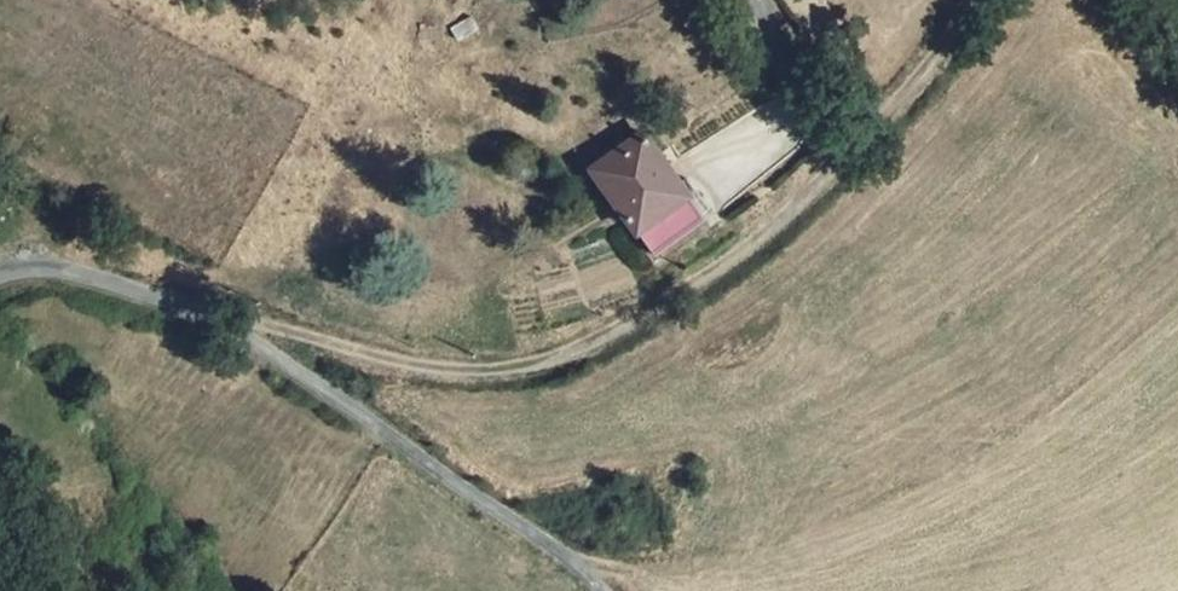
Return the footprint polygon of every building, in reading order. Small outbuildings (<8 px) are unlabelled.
[(591,174),(655,262),(709,222),(645,135),(591,174)]
